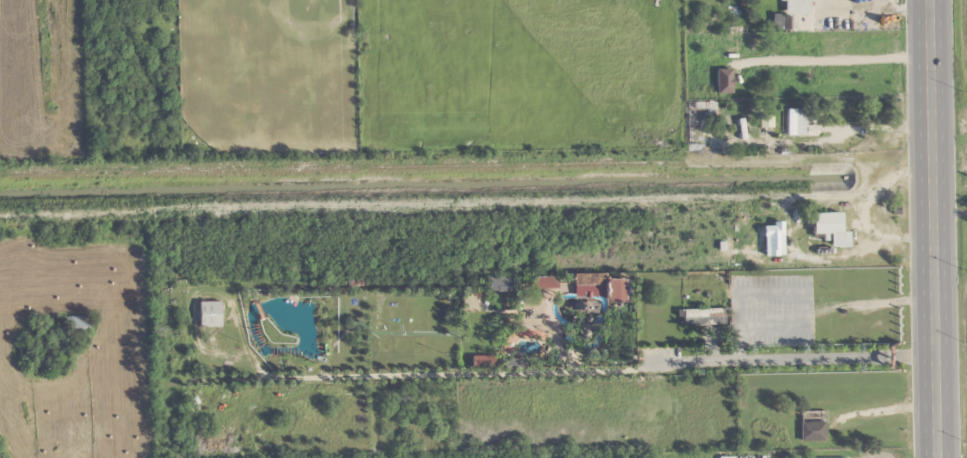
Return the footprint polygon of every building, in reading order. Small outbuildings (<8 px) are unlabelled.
[(780,1),(784,1),(784,14),(809,14),(809,0),(780,0),(780,1)] [(817,126),(807,126),(807,109),(780,109),(780,135),(817,135),(817,126)] [(773,116),(758,116),(758,137),(773,137),(773,116)] [(840,214),(812,214),(812,234),(822,234),(822,241),(840,241),(840,214)] [(602,275),(573,275),(573,284),(602,284),(602,275)] [(220,328),(220,302),(198,302),(198,328),(220,328)] [(587,312),(595,315),(598,304),(590,302),(587,312)] [(727,325),(727,310),(681,310),(681,325),(727,325)] [(66,335),(90,335),(90,316),(66,316),(66,335)] [(801,412),(801,441),(824,441),(824,412),(801,412)]
